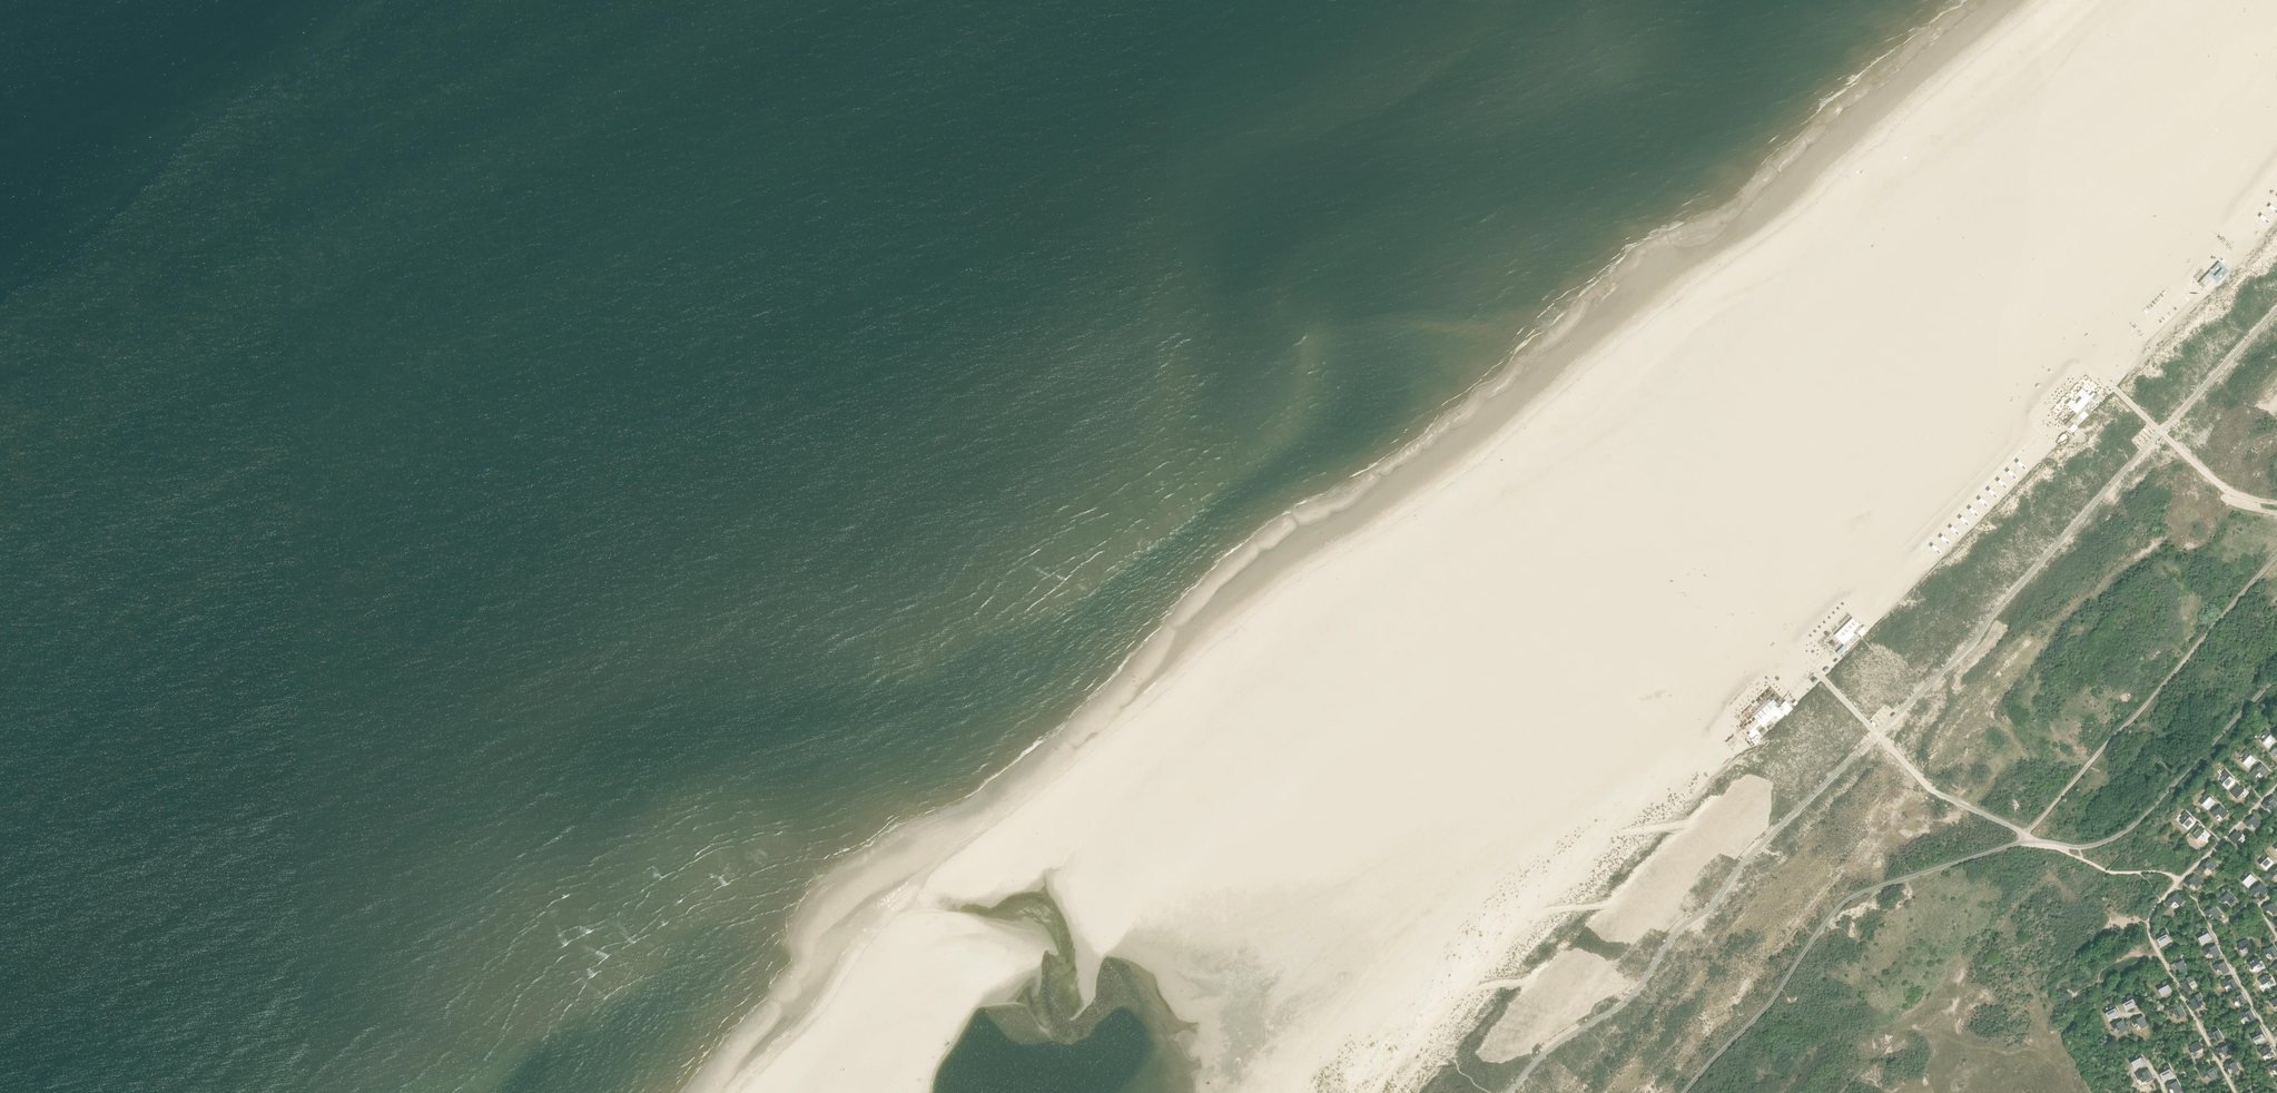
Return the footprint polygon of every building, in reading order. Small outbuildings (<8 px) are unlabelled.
[(2212,279),(2217,273),(2213,268),(2207,274),(2197,284),(2202,288),(2212,279)] [(2131,356),(2139,348),(2134,343),(2128,350),(2127,349),(2125,351),(2131,356)] [(2089,411),(2096,405),(2086,396),(2071,409),(2078,418),(2086,409),(2089,411)] [(1853,632),(1860,626),(1854,620),(1838,635),(1847,644),(1856,635),(1853,632)] [(1766,727),(1787,707),(1784,703),(1779,708),(1773,702),(1757,718),(1766,727)] [(2266,729),(2262,733),(2267,738),(2263,743),(2268,748),(2276,740),(2272,737),(2273,736),(2266,729)] [(2247,749),(2242,753),(2248,758),(2243,763),(2248,768),(2256,760),(2253,757),(2254,756),(2247,749)] [(2252,771),(2250,773),(2255,777),(2256,775),(2260,772),(2264,776),(2269,771),(2261,764),(2258,767),(2257,766),(2252,771)] [(2223,776),(2220,779),(2224,782),(2222,784),(2227,789),(2235,781),(2232,778),(2233,777),(2227,772),(2226,771),(2222,775),(2223,776)] [(2248,792),(2243,787),(2242,788),(2239,785),(2231,793),(2236,798),(2241,793),(2244,797),(2248,792)] [(2215,802),(2212,799),(2213,798),(2207,792),(2203,797),(2207,800),(2202,805),(2207,810),(2215,802)] [(2262,805),(2266,809),(2268,807),(2271,810),(2274,807),(2276,808),(2276,807),(2276,800),(2273,796),(2270,799),(2269,798),(2262,805)] [(2228,813),(2221,805),(2217,809),(2216,808),(2211,813),(2215,817),(2219,814),(2223,818),(2228,813)] [(2183,817),(2180,820),(2184,823),(2182,825),(2187,830),(2195,822),(2192,819),(2193,818),(2187,813),(2186,811),(2182,815),(2183,817)] [(2261,823),(2254,815),(2251,818),(2250,817),(2244,823),(2248,827),(2252,823),(2257,828),(2261,823)] [(2199,826),(2191,834),(2196,839),(2198,837),(2202,840),(2204,837),(2206,839),(2210,835),(2208,833),(2203,828),(2202,829),(2199,826)] [(2246,838),(2241,832),(2240,833),(2237,830),(2229,838),(2234,843),(2239,838),(2242,842),(2246,838)] [(2264,851),(2260,855),(2262,856),(2265,860),(2261,865),(2266,870),(2273,862),(2270,859),(2271,858),(2266,852),(2264,851)] [(2200,866),(2199,868),(2203,872),(2205,871),(2208,867),(2213,871),(2218,866),(2210,859),(2207,862),(2206,861),(2200,866)] [(2267,874),(2271,878),(2273,877),(2276,873),(2276,874),(2276,867),(2275,868),(2274,867),(2269,873),(2267,874)] [(2256,879),(2253,876),(2254,875),(2248,870),(2244,874),(2248,877),(2243,882),(2248,887),(2256,879)] [(2202,882),(2194,875),(2191,878),(2190,877),(2185,882),(2189,886),(2193,883),(2197,887),(2202,882)] [(2257,885),(2249,892),(2253,896),(2259,891),(2263,895),(2268,890),(2261,883),(2258,886),(2257,885)] [(2236,899),(2228,892),(2225,895),(2224,894),(2219,900),(2223,904),(2226,900),(2231,904),(2236,899)] [(2173,895),(2166,902),(2170,906),(2175,901),(2180,905),(2185,900),(2177,893),(2174,896),(2173,895)] [(2273,901),(2269,904),(2269,903),(2262,907),(2266,912),(2270,909),(2274,914),(2276,912),(2276,907),(2273,901)] [(2222,914),(2215,905),(2211,908),(2210,907),(2204,912),(2208,917),(2212,913),(2216,918),(2222,914)] [(2211,939),(2209,936),(2211,935),(2207,928),(2202,931),(2204,935),(2198,938),(2202,945),(2211,939)] [(2170,941),(2168,937),(2169,936),(2166,929),(2161,932),(2163,937),(2157,940),(2161,946),(2170,941)] [(2245,947),(2251,944),(2248,938),(2238,943),(2240,947),(2239,948),(2242,955),(2248,952),(2245,947)] [(2204,949),(2202,950),(2205,955),(2207,954),(2212,952),(2215,957),(2221,954),(2216,944),(2212,947),(2211,945),(2204,949)] [(2274,945),(2270,947),(2269,946),(2263,950),(2266,955),(2270,952),(2273,958),(2276,956),(2276,950),(2274,945)] [(2257,957),(2249,962),(2252,967),(2253,967),(2256,971),(2259,969),(2260,970),(2265,967),(2264,966),(2260,958),(2258,959),(2257,957)] [(2187,970),(2182,960),(2178,962),(2178,961),(2171,965),(2174,970),(2178,968),(2181,973),(2187,970)] [(2230,971),(2225,961),(2221,963),(2220,962),(2213,966),(2216,971),(2220,968),(2223,974),(2230,971)] [(2267,974),(2259,979),(2262,984),(2263,983),(2266,988),(2270,986),(2271,988),(2276,985),(2275,983),(2270,975),(2269,976),(2267,974)] [(2184,981),(2181,983),(2186,992),(2192,989),(2189,983),(2193,981),(2195,980),(2193,975),(2191,976),(2184,980),(2184,981)] [(2223,981),(2221,983),(2224,988),(2226,987),(2230,984),(2233,989),(2238,986),(2233,978),(2231,979),(2230,977),(2223,981)] [(2172,991),(2170,987),(2171,987),(2167,980),(2162,982),(2164,987),(2159,990),(2162,996),(2172,991)] [(2201,1006),(2198,1001),(2202,998),(2200,993),(2193,997),(2194,998),(2190,1000),(2195,1010),(2201,1006)] [(2247,1002),(2242,994),(2240,995),(2239,993),(2231,997),(2234,1003),(2239,1000),(2241,1005),(2247,1002)] [(2136,1005),(2134,1001),(2135,1001),(2132,994),(2127,997),(2129,1001),(2123,1004),(2126,1010),(2136,1005)] [(2119,1015),(2117,1011),(2118,1010),(2114,1003),(2109,1006),(2111,1010),(2106,1014),(2109,1020),(2119,1015)] [(2185,1015),(2180,1005),(2176,1007),(2176,1006),(2169,1009),(2172,1015),(2176,1012),(2179,1018),(2185,1015)] [(2240,1013),(2238,1014),(2241,1019),(2243,1018),(2247,1016),(2250,1021),(2255,1018),(2251,1010),(2248,1011),(2248,1009),(2240,1013)] [(2148,1025),(2143,1015),(2139,1018),(2138,1016),(2131,1020),(2134,1025),(2139,1023),(2142,1028),(2148,1025)] [(2128,1029),(2123,1020),(2119,1022),(2118,1021),(2111,1024),(2114,1029),(2119,1027),(2122,1033),(2128,1029)] [(2258,1036),(2253,1039),(2256,1044),(2265,1039),(2263,1037),(2265,1036),(2260,1027),(2255,1029),(2258,1036)] [(2223,1038),(2218,1030),(2216,1031),(2215,1029),(2208,1033),(2210,1038),(2215,1036),(2218,1041),(2223,1038)] [(2197,1050),(2203,1047),(2199,1041),(2190,1046),(2192,1050),(2190,1051),(2194,1057),(2199,1055),(2197,1050)] [(2231,1054),(2226,1045),(2224,1046),(2223,1045),(2216,1049),(2219,1054),(2223,1051),(2226,1056),(2231,1054)] [(2275,1055),(2271,1047),(2269,1048),(2268,1046),(2260,1050),(2262,1056),(2267,1053),(2270,1058),(2275,1055)] [(2144,1064),(2142,1060),(2144,1059),(2140,1052),(2135,1055),(2137,1060),(2132,1063),(2135,1069),(2144,1064)] [(2240,1070),(2235,1061),(2233,1062),(2232,1061),(2224,1065),(2227,1070),(2232,1067),(2234,1072),(2240,1070)] [(2266,1067),(2269,1072),(2271,1071),(2275,1069),(2276,1072),(2276,1063),(2276,1064),(2276,1062),(2268,1066),(2266,1067)] [(2173,1075),(2171,1072),(2172,1071),(2169,1064),(2163,1067),(2166,1071),(2160,1074),(2163,1081),(2173,1075)] [(2202,1072),(2200,1073),(2203,1078),(2209,1074),(2212,1080),(2219,1077),(2213,1067),(2209,1069),(2209,1068),(2202,1072)] [(2144,1070),(2135,1074),(2138,1080),(2145,1076),(2148,1082),(2154,1079),(2149,1069),(2145,1071),(2144,1070)] [(2177,1081),(2173,1083),(2173,1081),(2166,1085),(2168,1090),(2173,1088),(2176,1092),(2177,1092),(2182,1090),(2177,1081)]
